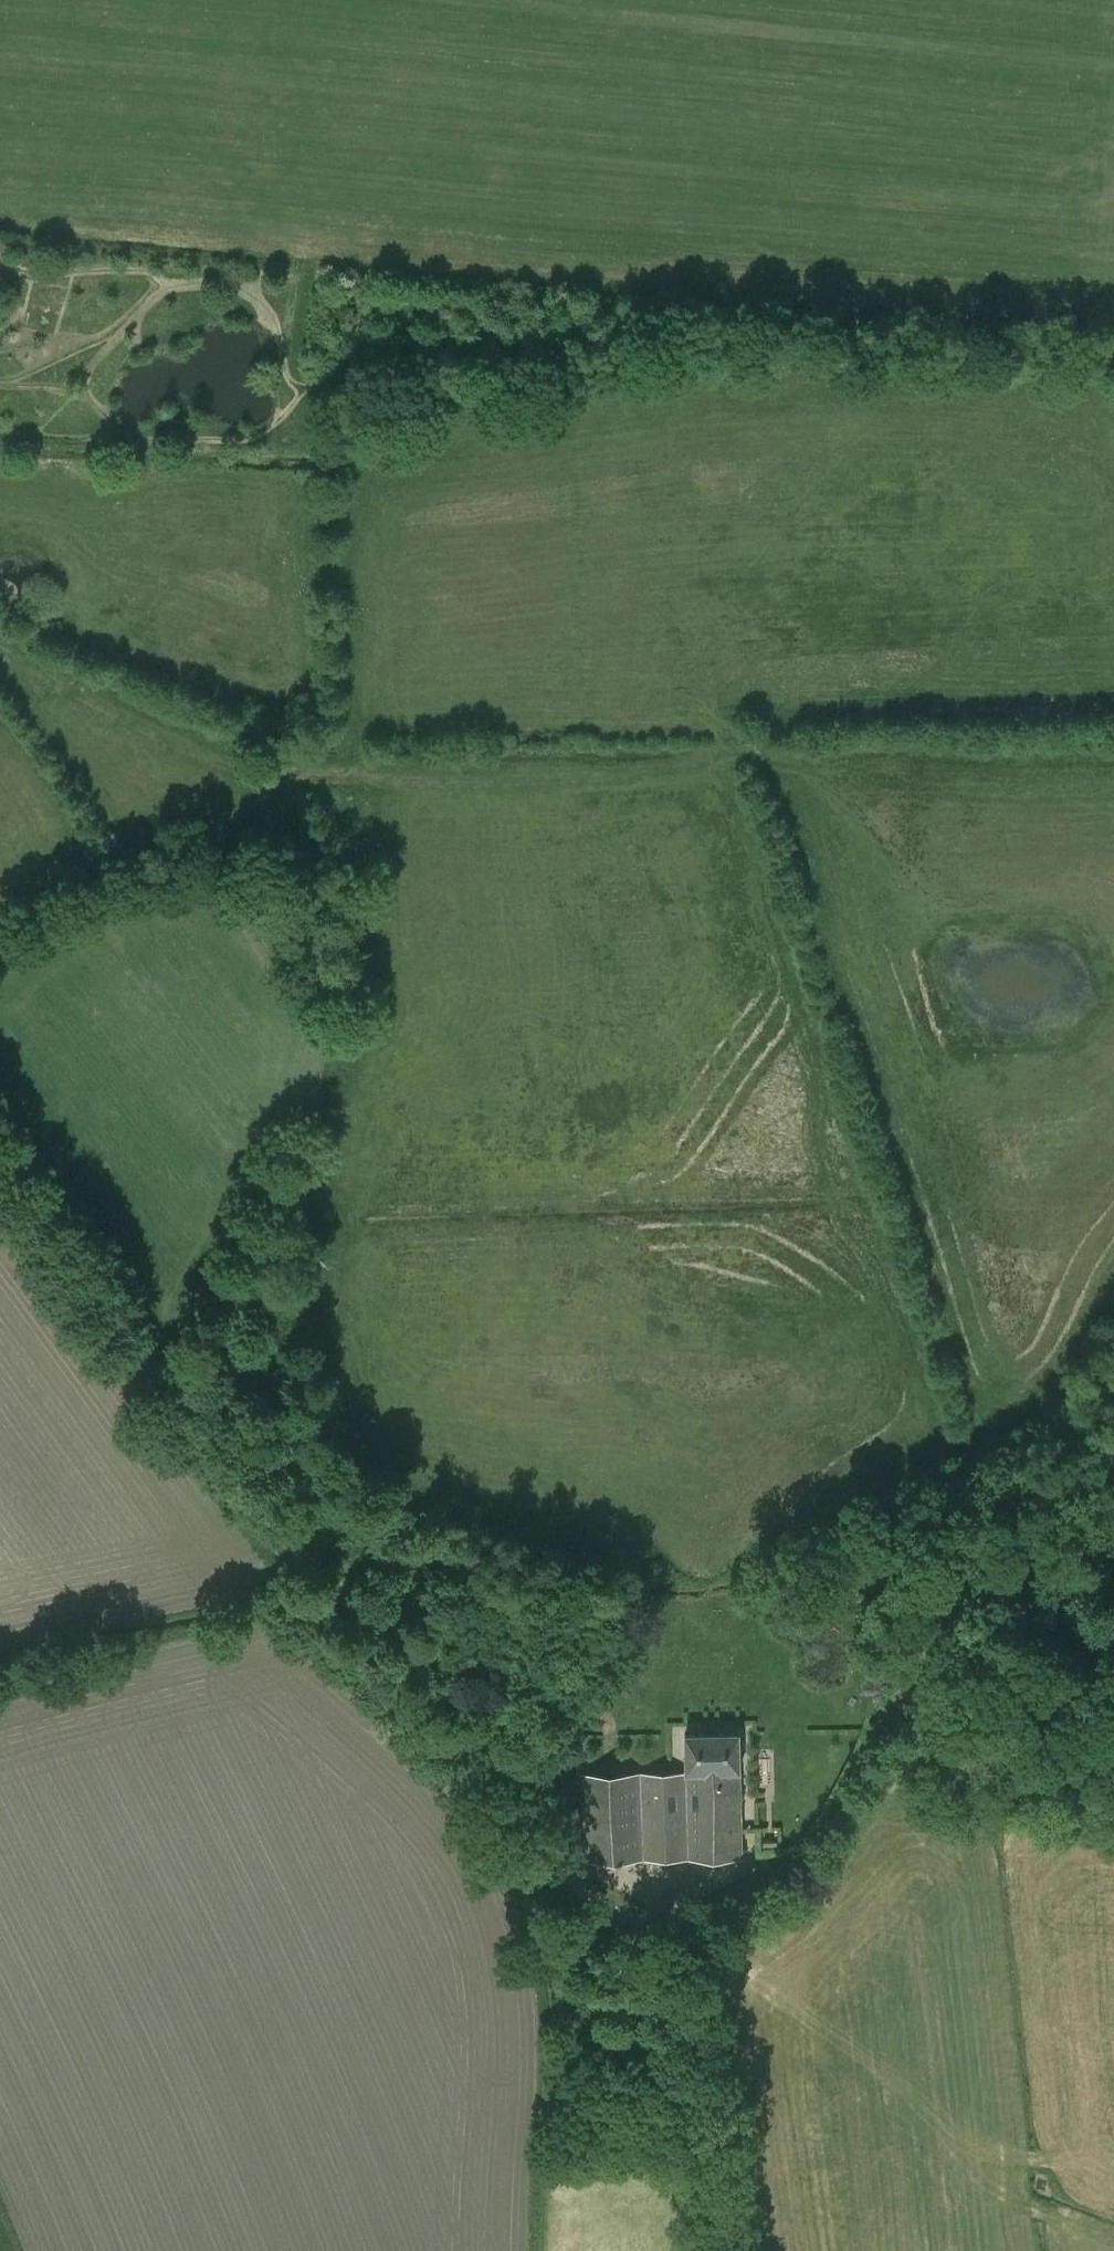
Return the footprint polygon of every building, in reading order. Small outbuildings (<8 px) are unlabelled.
[(580,1775),(584,1861),(740,1856),(738,1732),(685,1733),(686,1773),(580,1775)]
